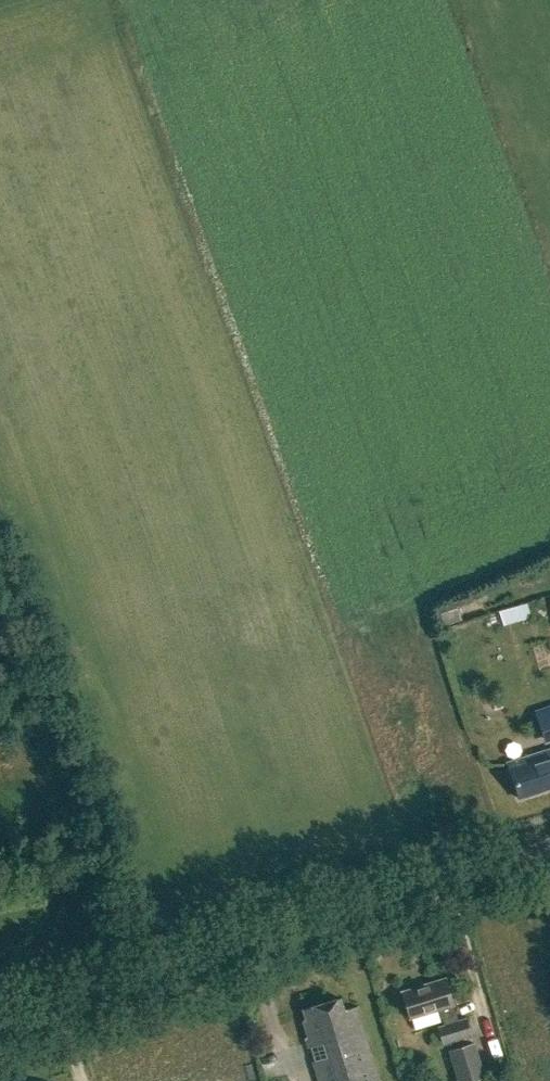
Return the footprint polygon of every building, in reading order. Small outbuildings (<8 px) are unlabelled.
[(477,632),(539,614),(535,599),(489,612),(486,604),(470,608),(477,632)] [(534,713),(543,746),(549,744),(549,709),(534,713)] [(518,797),(549,787),(549,750),(508,764),(518,797)] [(437,1027),(442,1043),(470,1034),(465,1018),(457,1020),(452,1004),(444,978),(401,992),(408,1017),(438,1008),(443,1025),(437,1027)] [(305,1038),(318,1080),(377,1080),(378,1080),(355,1006),(343,1010),(339,997),(302,1008),(305,1019),(302,1020),(307,1037),(305,1038)] [(484,1076),(473,1043),(448,1051),(458,1080),(468,1080),(484,1076)]
